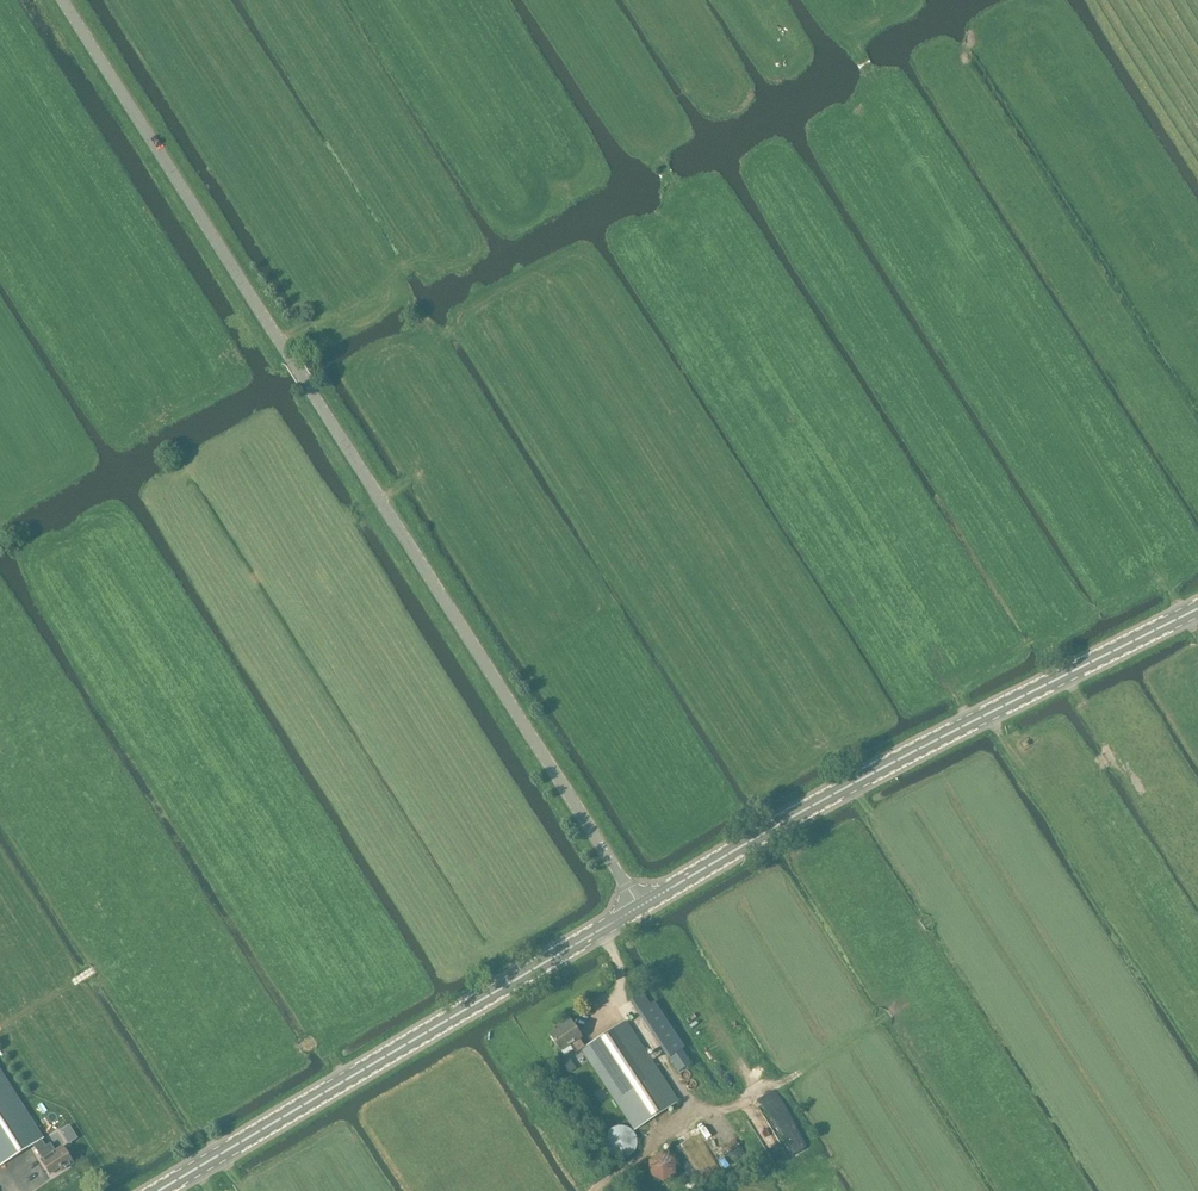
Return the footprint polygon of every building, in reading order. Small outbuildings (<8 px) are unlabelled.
[(683,1048),(684,1048),(654,1003),(650,1006),(642,994),(632,1000),(640,1012),(638,1013),(668,1058),(670,1057),(679,1070),(692,1061),(683,1048)] [(568,1018),(560,1023),(562,1027),(549,1035),(560,1051),(570,1045),(576,1054),(582,1050),(585,1048),(579,1039),(581,1038),(568,1018)] [(585,1048),(582,1050),(634,1130),(678,1101),(626,1021),(585,1048)] [(34,1144),(41,1140),(43,1138),(0,1070),(0,1166),(34,1144)] [(614,1158),(619,1159),(625,1159),(630,1157),(634,1153),(637,1148),(638,1142),(637,1137),(634,1132),(630,1128),(625,1126),(620,1126),(614,1127),(610,1130),(606,1134),(604,1139),(604,1144),(606,1150),(609,1154),(614,1158)] [(41,1140),(34,1144),(44,1160),(42,1161),(50,1174),(60,1168),(62,1170),(73,1163),(63,1147),(51,1155),(41,1140)] [(661,1152),(649,1161),(649,1176),(663,1182),(676,1175),(675,1159),(661,1152)]
